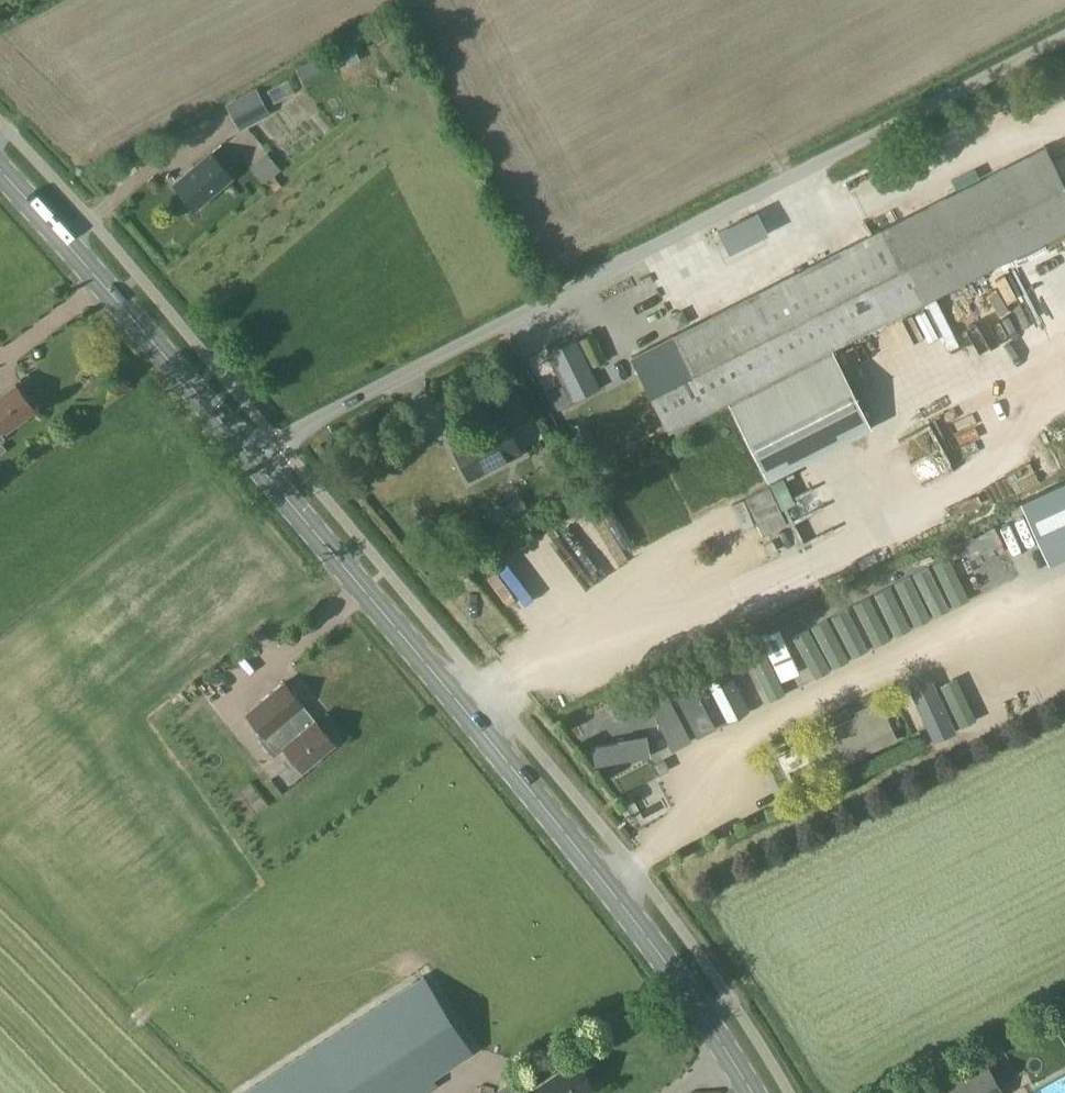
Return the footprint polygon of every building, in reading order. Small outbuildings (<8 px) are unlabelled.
[(327,53),(298,68),(307,86),(336,71),(327,53)] [(258,91),(227,106),(239,129),(269,114),(258,91)] [(268,127),(284,145),(303,130),(287,111),(268,127)] [(632,357),(669,432),(728,402),(768,481),(872,428),(832,350),(1064,232),(1064,187),(1063,184),(1053,163),(1045,148),(632,357)] [(211,154),(174,185),(194,209),(231,177),(211,154)] [(6,430),(34,410),(15,385),(0,397),(0,423),(6,430)] [(488,430),(453,448),(470,480),(520,455),(508,431),(531,420),(515,388),(477,407),(488,430)] [(1063,434),(1064,433),(1064,409),(1056,413),(1063,434)] [(523,497),(492,513),(500,528),(531,512),(523,497)] [(1019,560),(1045,550),(1029,506),(1012,512),(1007,499),(981,508),(1003,568),(1020,562),(1019,560)] [(1049,503),(1038,507),(1048,535),(1060,531),(1049,503)] [(975,518),(955,525),(974,580),(994,573),(975,518)] [(928,538),(950,592),(969,584),(946,530),(928,538)] [(899,552),(922,604),(940,596),(917,545),(899,552)] [(905,603),(902,595),(904,594),(889,557),(873,564),(891,609),(905,603)] [(88,606),(98,600),(86,580),(77,586),(88,606)] [(813,605),(747,615),(753,656),(828,645),(825,626),(797,630),(795,616),(815,613),(813,605)] [(248,734),(300,692),(230,607),(178,649),(248,734)] [(952,657),(969,704),(989,697),(972,650),(952,657)] [(696,692),(738,678),(729,651),(687,666),(696,692)] [(926,668),(936,696),(918,702),(925,721),(963,708),(946,660),(926,668)] [(635,682),(652,723),(685,709),(667,669),(635,682)] [(602,749),(636,734),(622,701),(602,709),(599,700),(584,707),(602,749)] [(855,715),(815,735),(832,770),(897,739),(878,701),(854,712),(855,715)] [(915,702),(898,709),(903,722),(920,715),(915,702)] [(334,742),(314,719),(315,719),(304,707),(262,741),(273,755),(284,746),(304,768),(334,742)] [(472,1052),(423,976),(242,1092),(425,1092),(437,1085),(432,1078),(472,1052)] [(937,1084),(942,1092),(1003,1092),(985,1058),(937,1084)] [(536,1085),(542,1092),(586,1092),(594,1088),(576,1059),(536,1085)] [(500,1092),(527,1092),(519,1081),(500,1092)]
